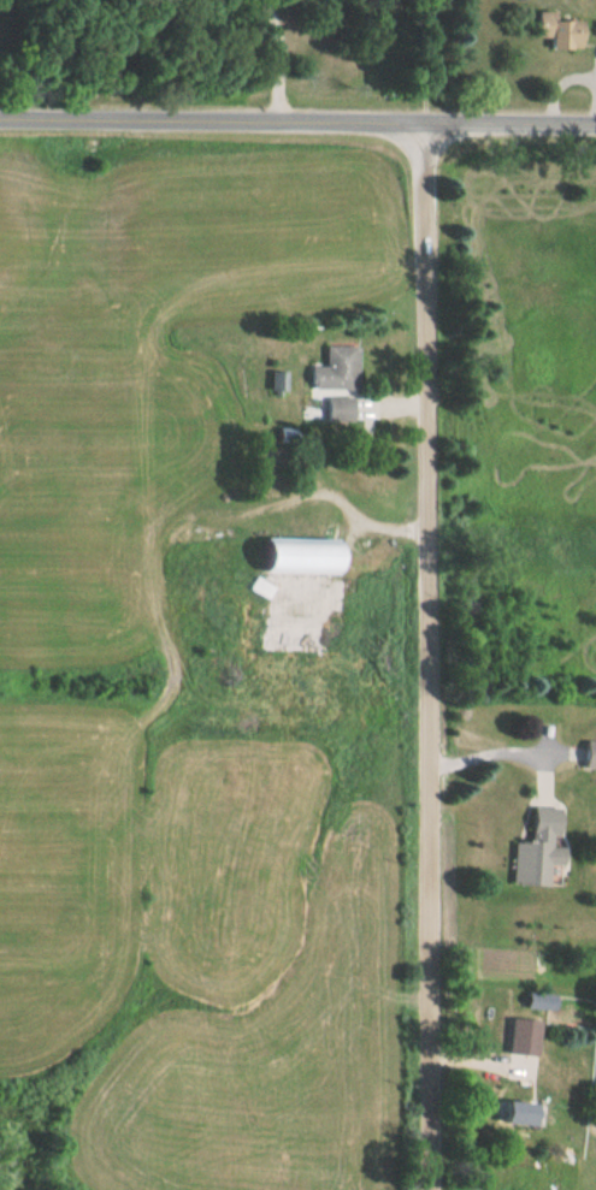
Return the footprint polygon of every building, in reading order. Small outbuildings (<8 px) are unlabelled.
[(545,22),(545,13),(528,13),(528,38),(544,38),(544,52),(575,52),(575,22),(545,22)] [(349,345),(316,345),(316,366),(301,366),(301,389),(349,389),(349,345)] [(344,397),(317,397),(317,420),(344,420),(344,397)] [(327,573),(328,540),(247,538),(247,572),(327,573)] [(249,580),(243,588),(258,599),(265,591),(249,580)] [(505,843),(505,885),(552,886),(553,808),(522,808),(521,843),(505,843)] [(530,1021),(500,1018),(496,1052),(526,1056),(530,1021)] [(526,1102),(487,1102),(487,1125),(536,1125),(536,1112),(526,1112),(526,1102)]
